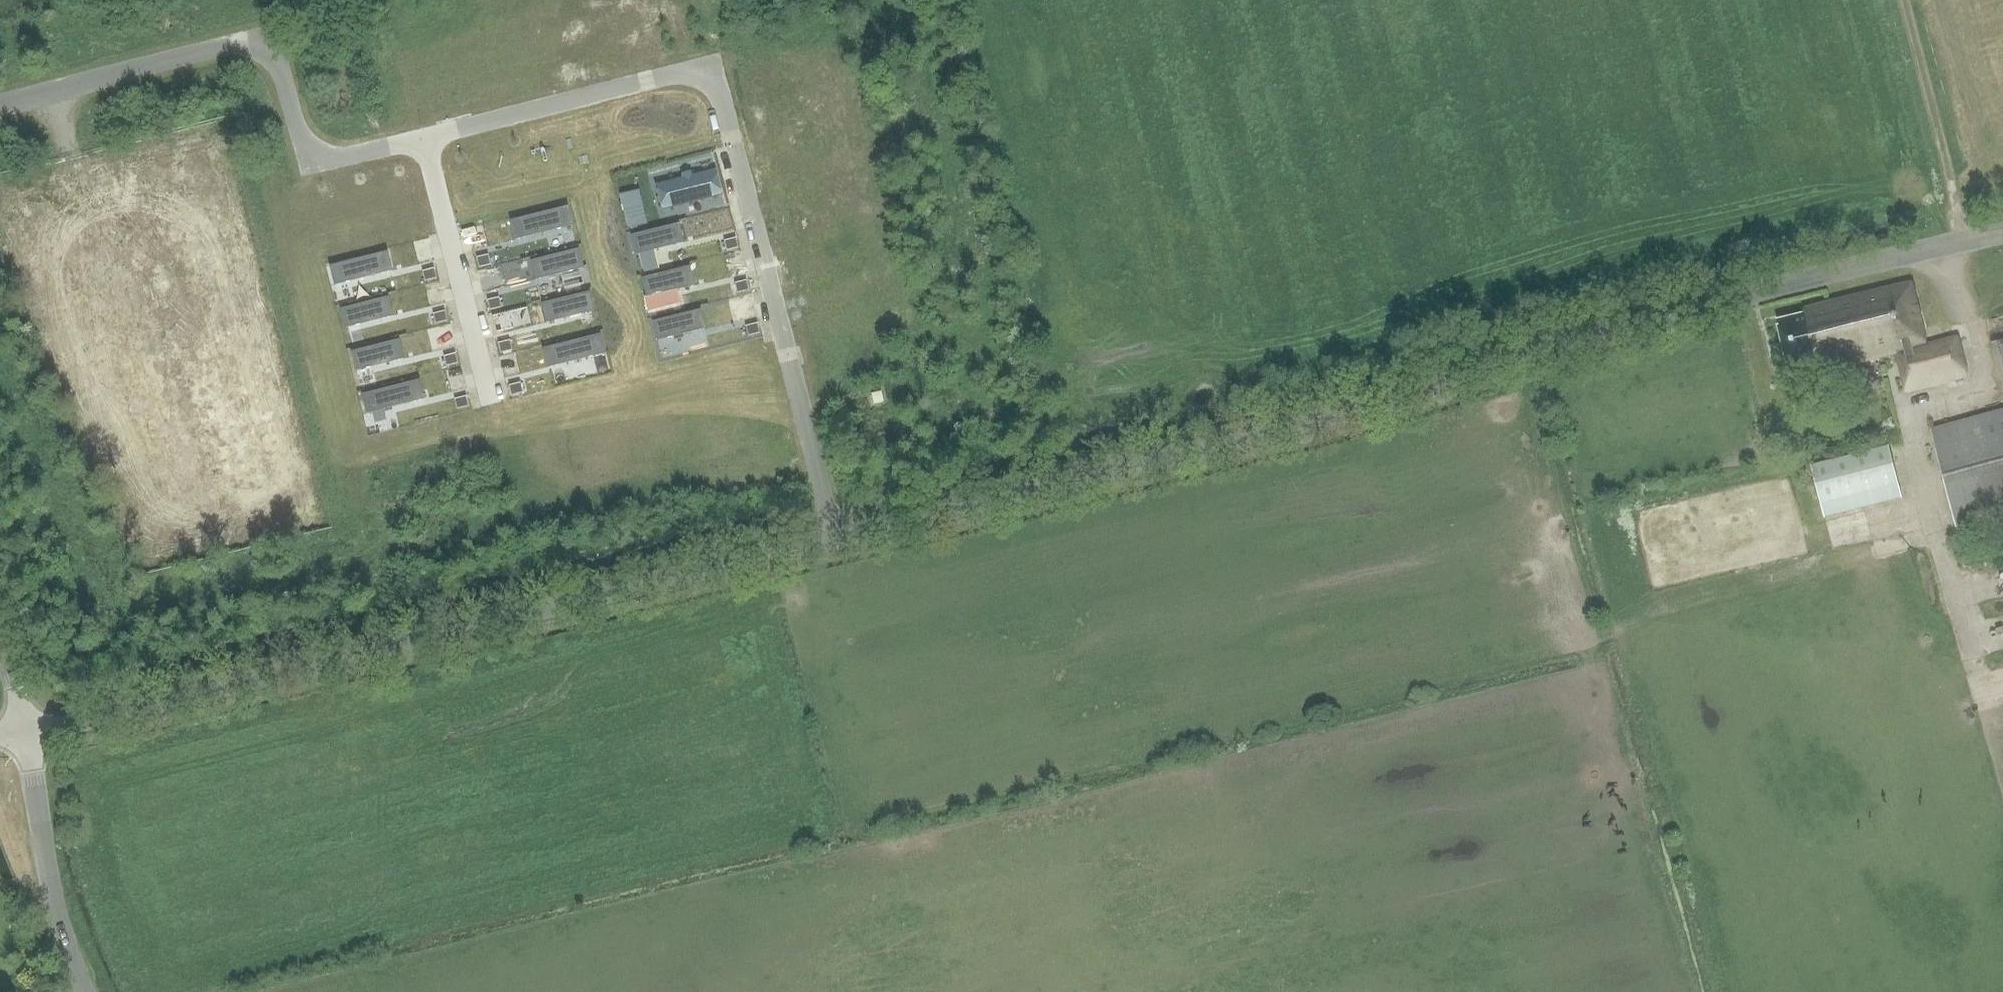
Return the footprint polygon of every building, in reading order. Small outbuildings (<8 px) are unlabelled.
[(715,173),(658,188),(663,207),(720,193),(715,173)] [(569,210),(512,225),(517,244),(574,230),(569,210)] [(648,225),(645,213),(626,218),(628,230),(648,225)] [(689,225),(632,239),(637,258),(694,244),(689,225)] [(739,247),(737,239),(725,242),(727,250),(739,247)] [(580,254),(523,268),(528,288),(585,274),(580,254)] [(388,255),(331,269),(336,289),(393,275),(388,255)] [(491,264),(489,256),(478,259),(480,267),(491,264)] [(699,267),(642,281),(647,301),(704,286),(699,267)] [(437,278),(435,270),(423,273),(425,281),(437,278)] [(749,290),(747,282),(736,285),(738,293),(749,290)] [(1913,284),(1806,312),(1805,312),(1807,318),(1780,325),(1794,376),(1822,369),(1827,387),(1860,379),(1857,365),(1899,354),(1909,394),(1971,377),(1961,338),(1930,346),(1914,284),(1913,284)] [(590,296),(533,311),(538,330),(594,316),(590,296)] [(399,299),(342,313),(347,333),(403,318),(399,299)] [(502,307),(500,299),(488,302),(490,310),(502,307)] [(710,309),(653,323),(658,343),(715,328),(710,309)] [(448,320),(446,313),(434,316),(436,323),(448,320)] [(760,333),(758,325),(746,328),(748,335),(760,333)] [(600,338),(544,353),(548,372),(605,358),(600,338)] [(408,341),(351,355),(356,375),(413,361),(408,341)] [(513,350),(511,342),(499,345),(501,353),(513,350)] [(458,363),(456,355),(445,358),(447,366),(458,363)] [(419,383),(362,398),(367,417),(424,403),(419,383)] [(523,392),(521,384),(510,387),(512,395),(523,392)] [(881,388),(871,391),(875,406),(885,403),(881,388)] [(469,406),(467,398),(455,401),(457,408),(469,406)] [(1933,436),(1958,527),(2002,515),(2002,411),(1932,430),(1933,436)] [(1891,448),(1813,469),(1824,509),(1901,488),(1891,448)]
